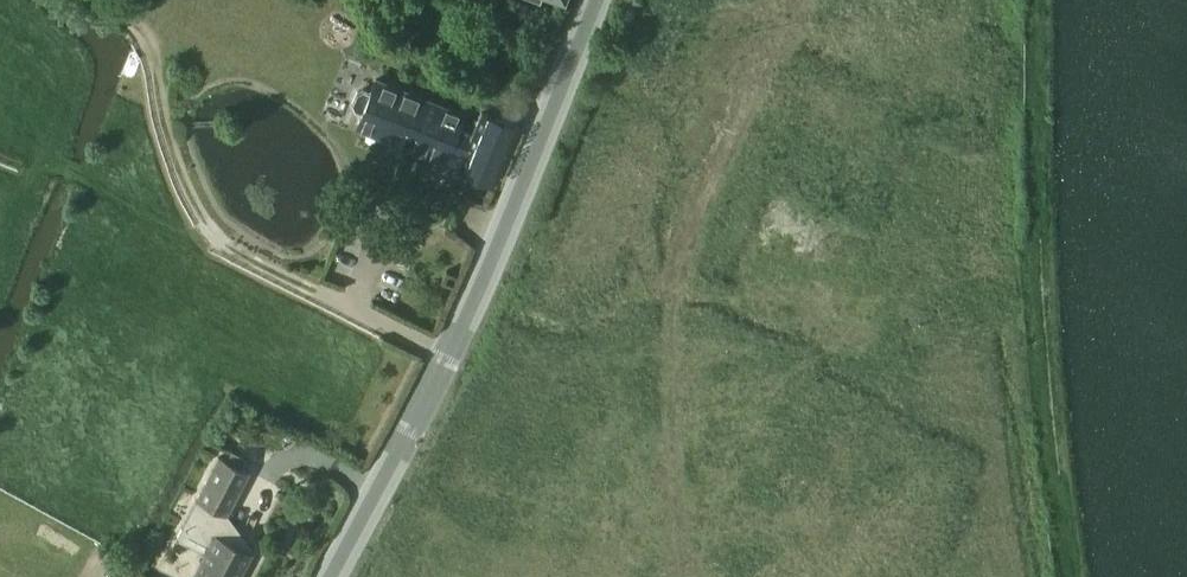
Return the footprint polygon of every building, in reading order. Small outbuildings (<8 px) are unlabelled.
[(371,91),(363,88),(357,91),(352,104),(354,110),(362,113),(356,126),(394,142),(394,143),(406,148),(406,146),(443,161),(449,148),(463,154),(457,168),(494,183),(517,127),(481,111),(471,133),(457,127),(462,114),(376,79),(371,91)] [(195,498),(181,527),(210,543),(194,576),(240,576),(252,552),(211,532),(220,512),(227,515),(249,472),(217,455),(195,498)]
